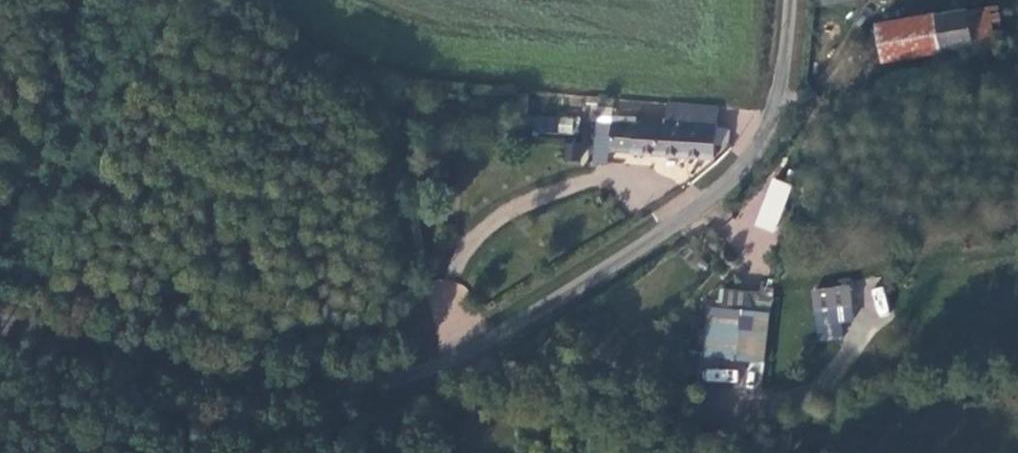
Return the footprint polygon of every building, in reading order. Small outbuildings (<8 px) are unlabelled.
[(999,5),(956,13),(958,47),(1003,39),(999,5)] [(923,17),(927,53),(958,47),(956,13),(923,17)] [(868,25),(871,62),(927,53),(923,17),(868,25)] [(614,99),(588,98),(586,103),(598,104),(592,165),(608,166),(611,150),(612,121),(614,99)] [(719,125),(720,107),(666,102),(666,122),(686,123),(719,125)] [(574,135),(575,119),(537,117),(537,132),(574,135)] [(611,150),(647,153),(646,122),(612,121),(611,150)] [(647,153),(683,155),(686,123),(666,122),(646,122),(647,153)] [(717,159),(719,144),(729,146),(731,129),(719,125),(686,123),(683,155),(701,156),(717,159)] [(584,143),(568,142),(567,159),(583,160),(584,143)] [(771,177),(753,225),(774,233),(792,185),(771,177)] [(849,284),(811,288),(817,340),(843,337),(842,321),(853,319),(849,284)] [(882,286),(870,290),(878,316),(889,312),(882,286)] [(775,293),(723,289),(720,288),(718,308),(741,310),(736,359),(768,362),(775,293)] [(718,308),(711,308),(708,356),(736,359),(741,310),(718,308)]
